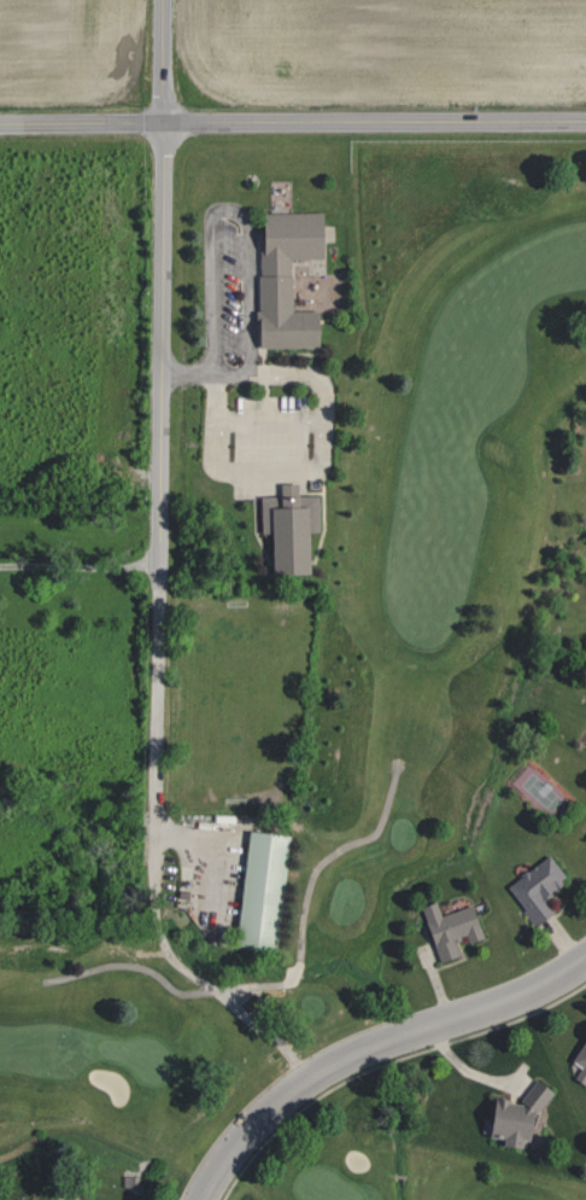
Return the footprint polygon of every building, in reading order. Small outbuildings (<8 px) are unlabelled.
[(253,211),(257,346),(311,348),(311,309),(292,307),(287,261),(320,261),(321,211),(253,211)] [(257,495),(315,493),(316,531),(304,531),(304,575),(265,576),(264,534),(257,534),(257,495)] [(251,831),(235,945),(281,953),(297,835),(251,831)] [(504,885),(547,854),(564,878),(540,895),(552,911),(531,927),(504,885)] [(417,907),(436,961),(458,955),(452,938),(463,934),(467,940),(484,936),(471,903),(438,914),(433,901),(417,907)] [(567,1059),(585,1031),(585,1071),(567,1059)] [(485,1132),(491,1096),(517,1100),(533,1078),(551,1090),(532,1118),(527,1142),(485,1132)]
